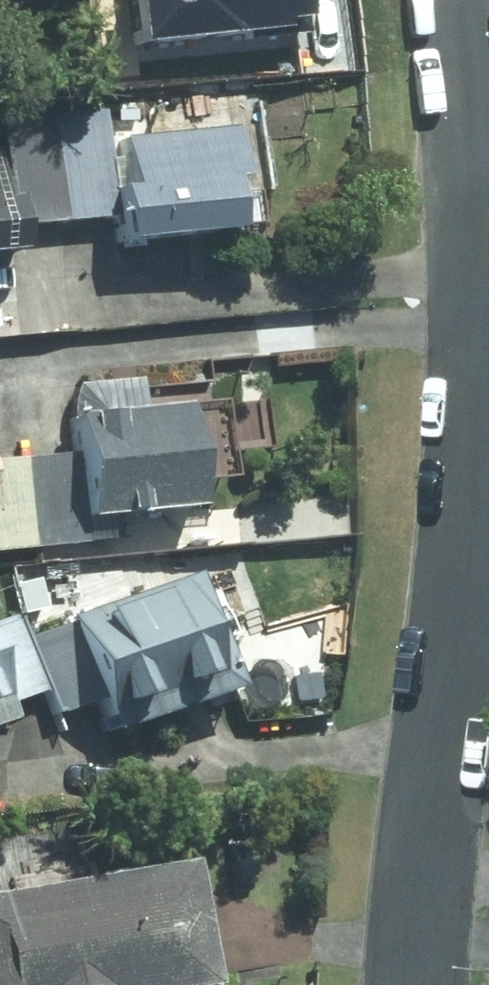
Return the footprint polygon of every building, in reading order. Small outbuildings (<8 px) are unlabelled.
[(133,47),(320,35),(317,0),(129,0),(133,47)] [(306,128),(303,101),(283,104),(286,131),(306,128)] [(54,121),(63,225),(113,220),(115,242),(228,232),(223,172),(234,170),(230,129),(121,139),(125,182),(109,183),(105,118),(54,121)] [(63,225),(54,121),(4,126),(8,175),(9,188),(0,190),(0,252),(15,251),(13,228),(63,225)] [(23,456),(33,545),(84,540),(82,521),(192,510),(182,406),(68,417),(71,451),(23,456)] [(23,456),(0,459),(0,549),(33,545),(23,456)] [(111,741),(238,693),(195,578),(68,626),(111,741)] [(216,982),(195,858),(0,892),(0,984),(201,984),(216,982)]
